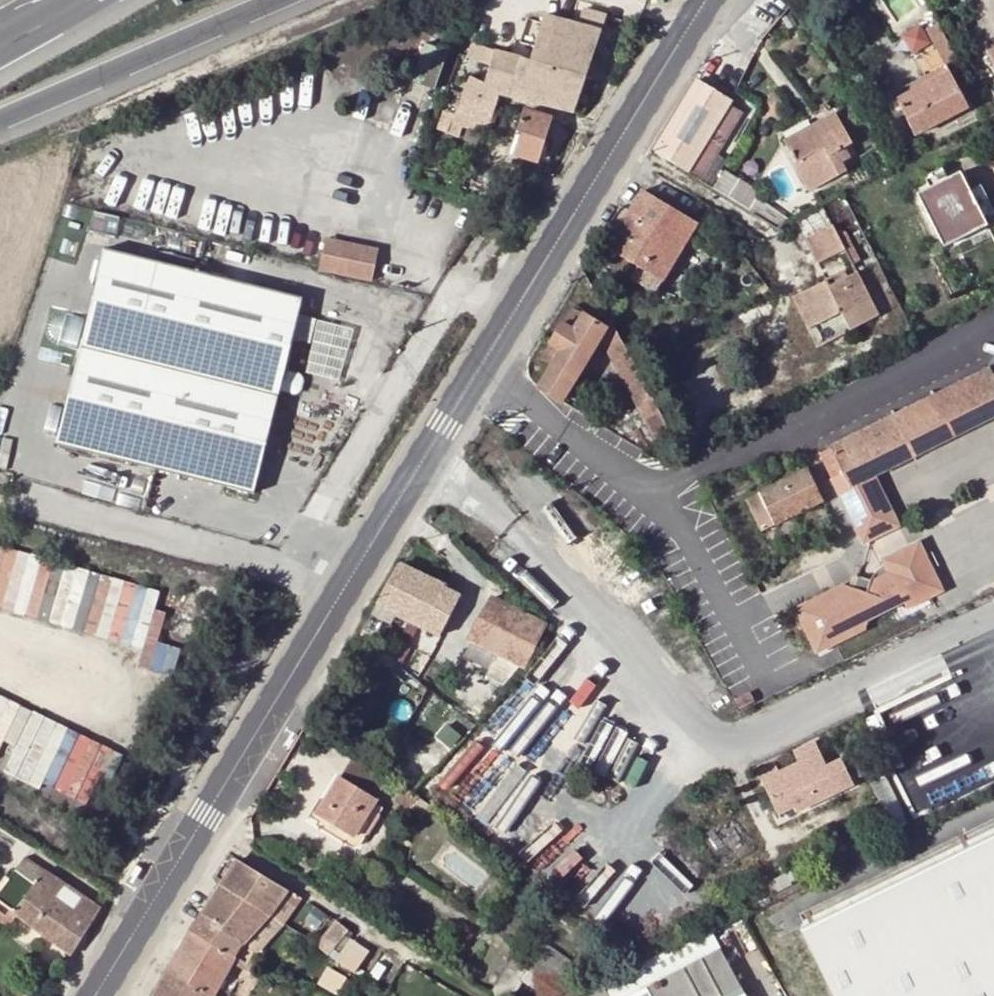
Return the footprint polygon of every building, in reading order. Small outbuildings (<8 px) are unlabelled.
[(508,98),(572,114),(584,78),(585,77),(590,62),(604,15),(579,7),(565,8),(561,23),(545,19),(536,48),(531,63),(520,60),(508,98)] [(937,24),(926,30),(945,66),(956,60),(937,24)] [(425,44),(412,82),(430,89),(443,50),(425,44)] [(488,127),(495,107),(499,95),(508,98),(520,60),(496,54),(484,86),(471,78),(462,96),(453,117),(464,120),(461,127),(464,127),(473,130),(477,125),(488,127)] [(949,72),(897,100),(915,136),(968,108),(949,72)] [(734,101),(731,101),(695,80),(654,151),(689,173),(732,105),(734,101)] [(732,105),(689,173),(701,181),(708,169),(742,112),(732,105)] [(549,119),(527,112),(513,154),(535,162),(536,160),(549,166),(557,141),(544,137),(549,119)] [(447,134),(453,117),(446,114),(440,131),(447,134)] [(836,114),(813,126),(819,137),(842,125),(836,114)] [(464,120),(453,117),(447,134),(461,138),(464,127),(461,127),(464,120)] [(785,142),(795,163),(803,159),(816,187),(845,173),(844,170),(840,162),(849,158),(851,157),(849,154),(854,152),(850,145),(852,143),(842,125),(819,137),(813,126),(785,142)] [(849,158),(840,162),(844,170),(853,166),(849,158)] [(803,159),(795,163),(809,191),(816,187),(803,159)] [(708,169),(701,181),(751,213),(757,203),(763,193),(739,179),(735,186),(708,169)] [(945,247),(987,226),(988,226),(959,172),(949,178),(943,169),(925,177),(930,187),(917,194),(945,247)] [(644,192),(608,249),(637,268),(631,278),(654,293),(696,225),(644,192)] [(751,213),(779,231),(792,224),(770,208),(768,211),(757,203),(751,213)] [(833,225),(804,239),(816,264),(845,250),(852,265),(860,261),(846,231),(838,235),(833,225)] [(381,252),(326,238),(319,269),(373,281),(381,252)] [(300,296),(103,248),(56,443),(134,463),(207,481),(253,492),(263,449),(267,434),(277,392),(282,369),(300,296)] [(826,282),(803,293),(819,325),(840,313),(850,332),(879,317),(857,273),(846,278),(828,287),(826,282)] [(844,273),(826,282),(828,287),(846,278),(844,273)] [(819,325),(803,293),(793,298),(809,330),(819,325)] [(599,340),(605,330),(573,310),(542,361),(552,367),(539,389),(562,403),(599,340)] [(626,352),(610,323),(605,330),(599,340),(610,362),(626,352)] [(610,362),(637,410),(653,401),(637,370),(626,352),(610,362)] [(867,542),(878,537),(903,524),(880,475),(993,418),(993,376),(990,368),(822,451),(867,542)] [(282,369),(277,392),(293,396),(298,394),(302,391),(304,382),(303,376),(300,373),(282,369)] [(653,401),(637,410),(643,421),(659,411),(653,401)] [(503,411),(495,423),(501,426),(508,415),(503,411)] [(659,411),(643,421),(656,445),(673,435),(659,411)] [(718,417),(708,424),(720,440),(729,434),(718,417)] [(282,437),(267,434),(263,449),(278,453),(282,437)] [(806,470),(748,500),(765,531),(823,502),(806,470)] [(850,585),(802,609),(824,651),(871,629),(875,618),(910,601),(913,608),(949,589),(925,540),(890,557),(893,563),(885,569),(876,579),(865,578),(862,587),(850,585)] [(148,639),(143,661),(156,664),(169,608),(158,606),(163,582),(0,545),(0,605),(148,639)] [(403,566),(373,616),(390,626),(395,616),(437,636),(457,594),(403,566)] [(497,694),(504,687),(519,673),(545,625),(491,598),(468,641),(474,645),(464,667),(485,677),(481,686),(497,694)] [(754,702),(750,692),(734,700),(739,709),(754,702)] [(758,774),(772,804),(777,802),(781,811),(792,806),(795,811),(852,783),(842,760),(826,767),(815,742),(793,752),(799,766),(781,775),(776,766),(758,774)] [(352,756),(339,778),(375,800),(388,778),(352,756)] [(850,766),(856,778),(870,772),(864,760),(850,766)] [(339,778),(317,813),(352,835),(375,800),(339,778)] [(883,780),(874,784),(892,822),(895,828),(905,823),(883,780)] [(777,802),(772,804),(777,814),(781,811),(777,802)] [(892,822),(881,827),(885,836),(897,830),(895,828),(892,822)] [(801,932),(833,995),(993,995),(993,836),(801,932)] [(99,910),(25,859),(0,894),(0,902),(17,915),(70,957),(99,910)] [(286,890),(239,861),(222,887),(267,916),(272,911),(286,890)] [(202,915),(240,945),(267,916),(222,887),(202,915)] [(280,924),(298,898),(286,890),(272,911),(267,916),(280,924)] [(0,902),(0,930),(5,933),(17,915),(0,902)] [(233,957),(240,945),(202,915),(191,933),(233,957)] [(240,945),(254,952),(280,924),(267,916),(240,945)] [(309,926),(317,933),(325,923),(318,916),(309,926)] [(335,924),(317,945),(326,953),(343,931),(335,924)] [(233,957),(191,933),(154,995),(212,995),(213,995),(217,987),(234,958),(233,957)] [(641,966),(600,985),(606,995),(744,995),(710,933),(641,966)] [(241,962),(246,965),(254,952),(240,945),(233,957),(234,958),(241,962)] [(253,975),(255,970),(246,965),(241,962),(234,958),(217,987),(231,995),(235,987),(229,984),(239,967),(253,975)] [(520,980),(527,970),(512,959),(489,994),(492,995),(509,995),(520,980)] [(347,977),(329,966),(319,984),(337,994),(347,977)]
